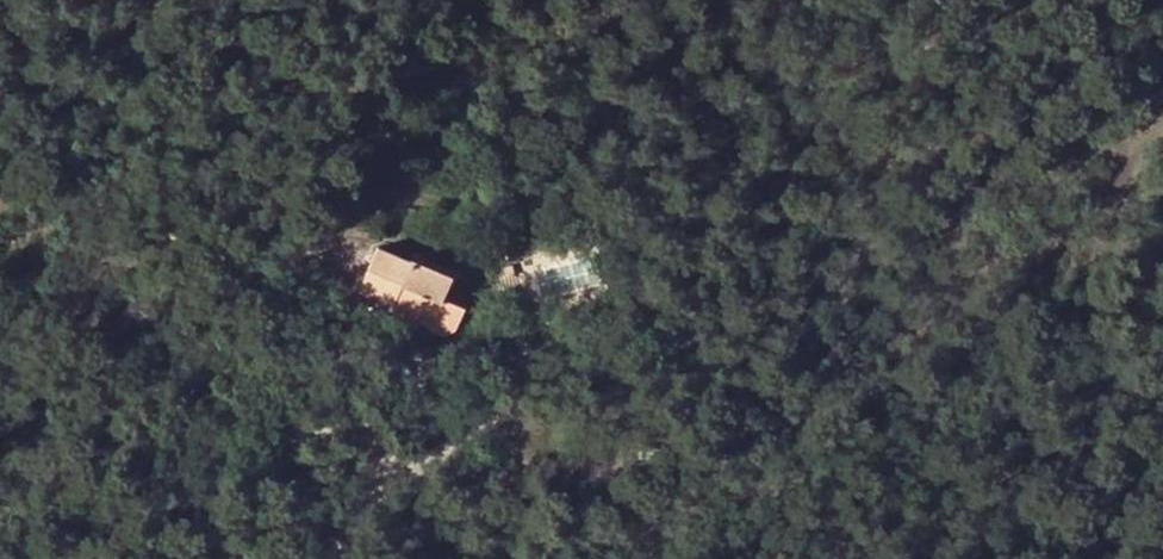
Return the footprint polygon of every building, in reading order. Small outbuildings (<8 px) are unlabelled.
[(361,290),(395,306),(398,300),(435,316),(430,327),(429,329),(454,342),(469,309),(445,298),(455,276),(414,257),(412,261),(381,247),(361,290)] [(503,269),(505,278),(517,276),(515,266),(503,269)] [(398,300),(395,306),(393,311),(430,327),(435,316),(398,300)]
